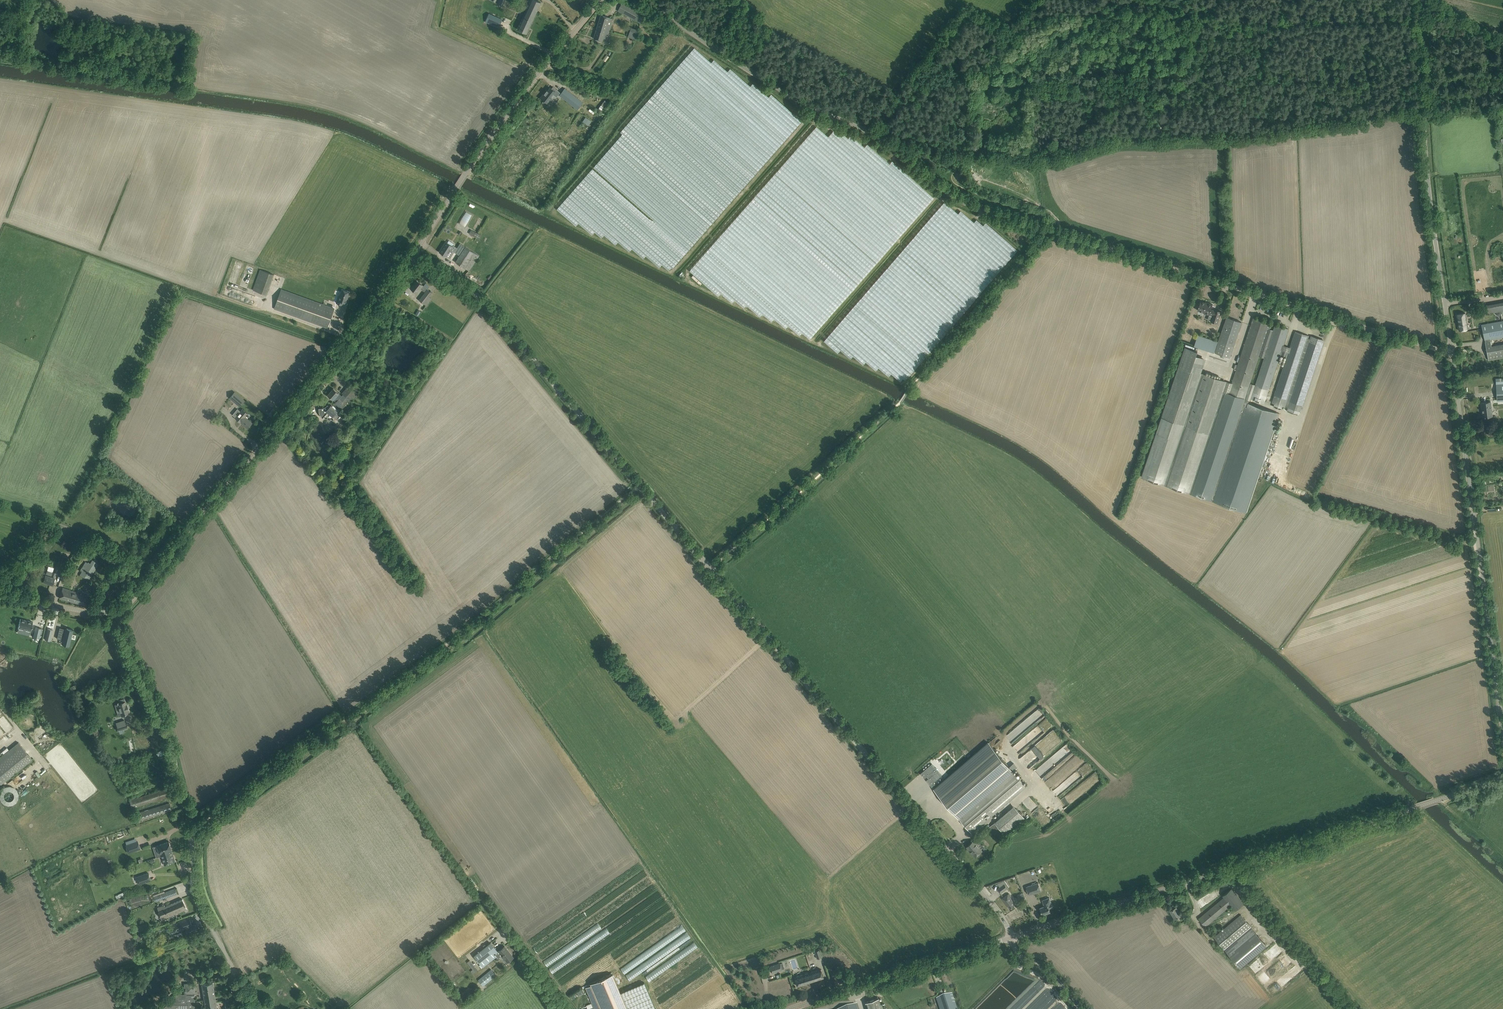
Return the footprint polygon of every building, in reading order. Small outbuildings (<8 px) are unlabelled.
[(485,9),(489,0),(478,0),(476,5),(485,9)] [(527,9),(536,13),(541,2),(536,0),(531,0),(527,9)] [(644,15),(622,3),(618,10),(640,23),(644,15)] [(536,13),(527,9),(517,29),(527,34),(536,13)] [(501,22),(502,20),(489,14),(485,22),(499,28),(500,25),(502,26),(503,23),(501,22)] [(601,15),(597,27),(609,31),(612,18),(609,17),(601,15)] [(609,31),(597,27),(594,38),(602,41),(603,38),(605,38),(606,33),(608,34),(609,31)] [(627,37),(635,40),(638,30),(631,27),(627,37)] [(542,99),(547,102),(553,94),(557,97),(560,92),(557,90),(555,91),(551,89),(549,92),(548,91),(542,99)] [(565,89),(560,95),(574,107),(579,100),(565,89)] [(600,110),(605,112),(610,102),(604,100),(600,110)] [(938,231),(942,234),(963,234),(963,231),(960,231),(963,228),(958,228),(958,226),(962,226),(962,222),(944,204),(940,207),(948,215),(948,217),(950,219),(948,220),(952,220),(948,224),(950,225),(949,226),(945,226),(945,229),(941,229),(938,231)] [(471,230),(469,234),(478,239),(481,235),(476,232),(471,230)] [(440,252),(446,256),(450,258),(454,252),(460,255),(455,262),(469,271),(479,255),(460,243),(457,248),(453,245),(452,246),(446,242),(444,245),(440,252),(440,251),(440,252)] [(274,274),(260,269),(253,290),(267,295),(274,274)] [(425,292),(419,300),(426,305),(431,299),(429,297),(432,293),(422,285),(417,280),(411,288),(417,293),(420,288),(425,292)] [(334,308),(281,290),(274,309),(328,328),(334,308)] [(336,303),(342,305),(343,302),(346,303),(349,292),(342,290),(339,298),(338,298),(336,303)] [(1197,310),(1204,312),(1204,313),(1209,315),(1209,314),(1212,315),(1210,321),(1217,323),(1221,311),(1214,309),(1214,310),(1211,309),(1212,304),(1208,302),(1207,303),(1200,301),(1199,304),(1198,304),(1198,306),(1198,307),(1197,310)] [(1481,315),(1502,311),(1502,302),(1479,306),(1481,315)] [(1465,313),(1462,313),(1457,314),(1459,331),(1468,329),(1465,313)] [(1232,383),(1191,370),(1197,351),(1185,347),(1161,418),(1142,477),(1191,493),(1224,392),(1249,401),(1250,401),(1251,399),(1263,403),(1264,403),(1266,396),(1267,395),(1270,396),(1272,390),(1269,389),(1280,355),(1287,357),(1274,397),(1272,403),(1274,403),(1273,406),(1282,409),(1283,406),(1285,407),(1287,401),(1289,402),(1287,407),(1288,407),(1287,411),(1298,415),(1299,411),(1322,340),(1311,336),(1310,338),(1308,338),(1309,336),(1295,331),(1290,347),(1288,347),(1283,345),(1289,329),(1275,325),(1273,330),(1270,329),(1271,326),(1271,323),(1253,317),(1238,365),(1235,364),(1234,369),(1236,370),(1232,383)] [(1241,322),(1227,317),(1215,352),(1229,357),(1241,322)] [(1481,324),(1488,360),(1502,357),(1502,344),(1491,346),(1490,340),(1502,337),(1502,321),(1481,324)] [(1217,341),(1197,334),(1193,345),(1214,352),(1217,341)] [(349,398),(352,401),(359,394),(349,385),(342,393),(343,393),(349,398)] [(345,403),(349,398),(343,393),(342,395),(333,388),(328,395),(335,401),(334,402),(342,408),(346,404),(345,403)] [(245,401),(235,392),(230,398),(240,406),(245,401)] [(1224,393),(1191,493),(1215,501),(1247,407),(1249,401),(1224,393)] [(375,396),(369,403),(382,415),(388,408),(375,396)] [(1491,402),(1486,402),(1481,403),(1483,417),(1493,416),(1491,402)] [(330,406),(328,405),(326,406),(325,407),(324,407),(323,408),(321,408),(320,408),(319,408),(319,410),(319,412),(319,413),(320,415),(321,416),(323,418),(328,412),(336,419),(341,414),(331,405),(330,406)] [(1247,407),(1215,501),(1246,511),(1275,427),(1278,417),(1247,407)] [(243,409),(235,418),(248,428),(252,423),(245,417),(248,414),(243,409)] [(1277,442),(1274,451),(1280,453),(1283,444),(1277,442)] [(65,569),(67,563),(69,563),(70,559),(61,556),(60,559),(57,570),(59,571),(58,574),(62,575),(64,569),(65,569)] [(93,560),(90,563),(88,562),(80,575),(88,580),(99,564),(93,560)] [(52,584),(56,573),(52,571),(52,572),(47,570),(46,574),(45,574),(43,578),(44,579),(43,581),(52,584)] [(59,598),(73,602),(76,593),(62,588),(59,598)] [(101,595),(106,605),(114,601),(109,590),(101,595)] [(76,593),(73,602),(85,605),(88,596),(76,593)] [(20,619),(18,628),(25,629),(24,634),(29,635),(30,630),(30,631),(31,631),(33,622),(32,622),(20,619)] [(36,627),(33,637),(39,638),(42,628),(36,627)] [(47,627),(44,638),(51,640),(54,629),(47,627)] [(59,627),(57,638),(61,639),(62,639),(62,640),(62,641),(62,640),(70,642),(69,645),(69,646),(73,630),(73,629),(73,630),(67,628),(66,629),(65,629),(65,628),(64,629),(63,629),(64,628),(59,627)] [(125,702),(124,698),(118,700),(118,702),(117,703),(115,704),(116,709),(119,708),(121,715),(129,712),(128,709),(127,709),(125,703),(125,702)] [(117,725),(116,725),(118,731),(119,731),(120,734),(124,732),(123,730),(128,728),(126,722),(125,723),(124,720),(119,721),(120,724),(117,725)] [(0,784),(32,759),(18,742),(0,757),(0,784)] [(972,833),(1026,786),(988,742),(934,789),(972,833)] [(932,763),(920,773),(924,778),(926,776),(928,778),(926,780),(930,785),(941,775),(932,763)] [(1059,800),(1064,805),(1086,793),(1080,788),(1083,786),(1081,783),(1085,778),(1086,780),(1087,782),(1089,783),(1094,780),(1090,784),(1092,786),(1100,778),(1098,774),(1096,771),(1093,772),(1094,773),(1091,776),(1090,777),(1089,774),(1093,770),(1089,763),(1074,771),(1072,769),(1052,787),(1059,800)] [(19,804),(19,791),(25,791),(25,780),(19,780),(19,786),(1,786),(0,804),(19,804)] [(166,789),(161,790),(129,801),(131,808),(163,797),(168,796),(166,789)] [(169,803),(165,804),(137,813),(139,821),(172,811),(169,803)] [(1001,830),(1005,835),(1025,818),(1014,806),(995,822),(995,823),(990,827),(996,834),(1001,830)] [(140,849),(137,841),(125,845),(128,853),(140,849)] [(161,854),(165,865),(175,861),(171,850),(172,850),(169,841),(157,845),(160,854),(161,854)] [(974,841),(971,843),(967,847),(975,856),(982,850),(974,841)] [(148,872),(136,877),(139,885),(151,881),(148,872)] [(997,889),(1000,893),(1007,888),(1006,887),(1008,885),(1005,880),(997,883),(1000,887),(997,889)] [(1026,886),(1029,895),(1041,891),(1039,882),(1026,886)] [(164,889),(153,893),(154,896),(156,902),(177,894),(175,888),(165,892),(164,889)] [(1199,918),(1202,922),(1205,926),(1230,905),(1234,910),(1243,902),(1232,888),(1223,896),(1224,897),(1199,918)] [(1026,899),(1023,892),(1017,895),(1020,901),(1026,899)] [(1010,893),(1006,895),(1002,898),(1010,908),(1011,907),(1016,904),(1011,896),(1010,893)] [(1042,900),(1043,902),(1044,906),(1040,907),(1042,914),(1050,912),(1049,909),(1054,908),(1050,897),(1042,900)] [(163,905),(158,907),(162,919),(187,909),(182,899),(165,906),(164,903),(162,904),(163,905)] [(1170,911),(1172,915),(1175,919),(1181,915),(1176,907),(1170,911)] [(1214,937),(1240,968),(1266,945),(1241,915),(1214,937)] [(189,917),(168,926),(171,934),(175,932),(176,935),(182,933),(181,930),(185,928),(188,934),(189,933),(190,936),(193,935),(192,933),(198,930),(195,924),(192,925),(189,917)] [(137,926),(138,931),(148,929),(147,923),(137,926)] [(491,943),(474,956),(483,967),(497,956),(499,954),(497,951),(491,943)] [(504,946),(498,951),(506,960),(502,963),(505,968),(511,963),(509,961),(513,957),(504,946)] [(471,960),(468,961),(473,969),(471,970),(473,973),(478,970),(471,960)] [(782,970),(780,963),(769,966),(772,973),(782,970)] [(478,980),(483,986),(496,975),(491,969),(478,980)] [(795,977),(796,981),(797,986),(823,977),(821,969),(795,977)] [(585,988),(594,1008),(597,1008),(600,1008),(601,1008),(622,1008),(626,1007),(627,1007),(612,974),(590,983),(591,985),(585,988)] [(202,984),(205,1000),(216,998),(213,982),(202,984)] [(628,1008),(656,1008),(644,982),(621,992),(628,1008)] [(185,994),(195,993),(195,984),(185,984),(185,994)] [(177,994),(162,1008),(191,1008),(194,1006),(194,1002),(195,1002),(195,993),(185,994),(177,994)] [(938,1004),(940,1008),(957,1008),(952,994),(936,999),(938,1004)] [(205,1000),(206,1008),(217,1008),(216,998),(205,1000)] [(878,998),(865,1002),(867,1008),(882,1008),(878,998)]
